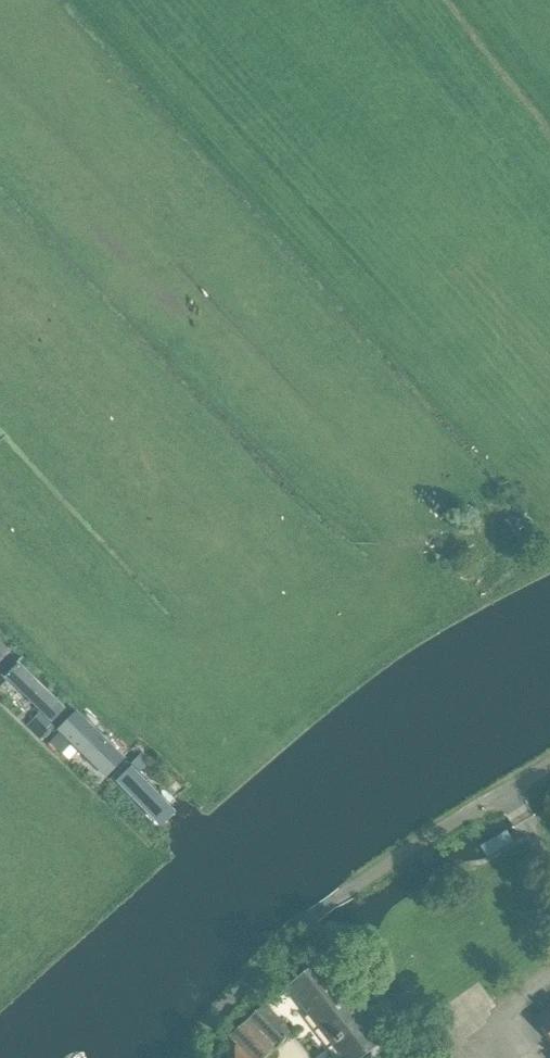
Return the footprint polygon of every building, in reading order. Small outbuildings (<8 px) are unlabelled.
[(12,654),(0,642),(0,665),(12,654)] [(19,662),(6,676),(55,724),(69,710),(19,662)] [(75,712),(57,730),(108,779),(125,762),(75,712)] [(130,772),(118,784),(168,834),(181,822),(130,772)] [(506,830),(479,845),(486,857),(513,841),(506,830)] [(381,1041),(353,1005),(364,996),(352,981),(341,989),(320,962),(287,988),(341,1057),(359,1057),(381,1041)] [(435,976),(428,981),(434,988),(441,983),(435,976)] [(274,1010),(291,998),(286,991),(269,1003),(274,1010)] [(290,1031),(261,1003),(227,1037),(233,1043),(220,1057),(264,1057),(290,1031)] [(536,1018),(549,1038),(549,1009),(536,1018)]
